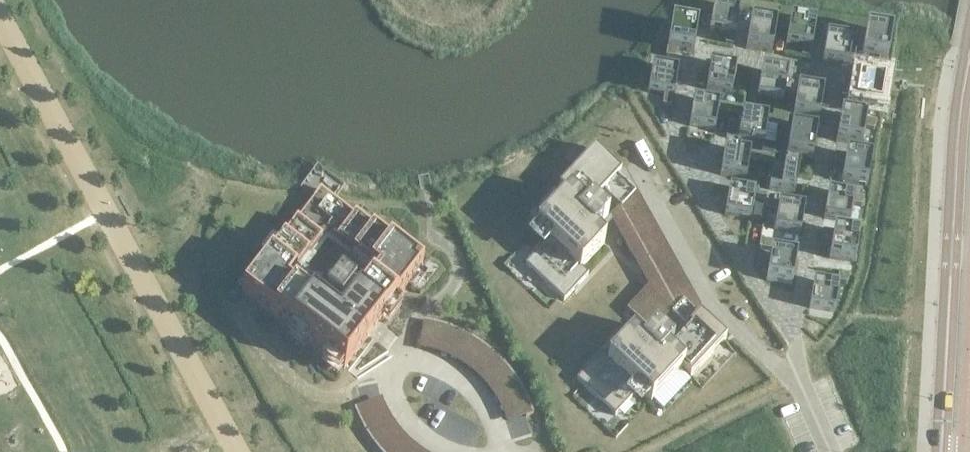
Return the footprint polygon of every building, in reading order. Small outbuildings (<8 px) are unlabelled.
[(724,44),(733,45),(735,35),(739,9),(713,5),(709,31),(726,34),(724,44)] [(777,16),(768,15),(767,25),(749,22),(745,48),(771,53),(775,27),(777,16)] [(801,56),(810,58),(811,47),(816,21),(789,17),(785,43),(803,46),(801,56)] [(671,22),(665,57),(677,58),(678,50),(693,53),(697,27),(671,22)] [(854,29),(845,27),(843,38),(826,35),(822,61),(848,65),(852,39),(854,29)] [(877,69),(885,70),(887,60),(891,34),(865,29),(861,56),(879,58),(877,69)] [(709,63),(705,89),(731,94),(736,68),(709,63)] [(670,107),(672,96),(673,96),(678,70),(651,66),(647,92),(664,95),(662,105),(670,107)] [(785,84),(786,76),(760,72),(756,98),(782,102),(785,84)] [(853,105),(879,109),(883,83),(857,79),(847,77),(846,86),(856,87),(853,105)] [(783,107),(782,106),(780,115),(789,116),(792,117),(818,121),(822,95),(796,91),(793,108),(783,107)] [(729,114),(731,106),(719,104),(693,100),(688,126),(715,130),(717,112),(729,114)] [(782,106),(773,105),(771,118),(779,119),(780,115),(782,106)] [(731,106),(729,114),(741,116),(742,113),(742,108),(731,106)] [(742,113),(741,116),(737,139),(763,143),(766,126),(778,127),(779,119),(771,118),(742,113)] [(778,127),(787,129),(789,116),(780,115),(779,119),(778,127)] [(875,130),(876,121),(866,119),(840,115),(835,141),(861,146),(864,128),(875,130)] [(816,133),(790,129),(786,155),(812,159),(816,133)] [(581,268),(604,243),(588,229),(592,225),(595,227),(603,218),(590,206),(620,173),(594,149),(558,187),(566,195),(535,229),(548,240),(525,265),(563,301),(588,275),(581,268)] [(762,155),(750,153),(724,149),(719,175),(745,179),(748,162),(760,163),(762,155)] [(833,162),(843,164),(841,181),(867,186),(871,160),(845,155),(835,154),(833,162)] [(772,164),(773,157),(762,155),(760,163),(772,165),(772,164)] [(772,164),(772,165),(768,190),(794,194),(798,168),(772,164)] [(765,203),(766,195),(754,193),(728,188),(724,214),(750,219),(753,201),(765,203)] [(242,292),(343,370),(421,268),(320,190),(242,292)] [(852,205),(862,206),(864,198),(853,196),(827,192),(823,218),(849,222),(852,205)] [(766,201),(765,210),(777,212),(774,229),(800,234),(804,208),(766,201)] [(821,239),(831,241),(828,258),(854,262),(859,236),(832,232),(822,230),(821,239)] [(760,241),(758,249),(770,251),(772,242),(760,241)] [(792,285),(796,259),(770,254),(766,280),(792,285)] [(841,274),(839,282),(850,284),(851,276),(841,274)] [(835,311),(838,293),(839,286),(813,282),(808,308),(835,312),(835,311)] [(650,403),(681,370),(690,377),(726,339),(699,314),(669,347),(656,334),(647,343),(650,345),(646,350),(630,336),(608,360),(601,354),(576,380),(615,416),(637,391),(650,403)]
